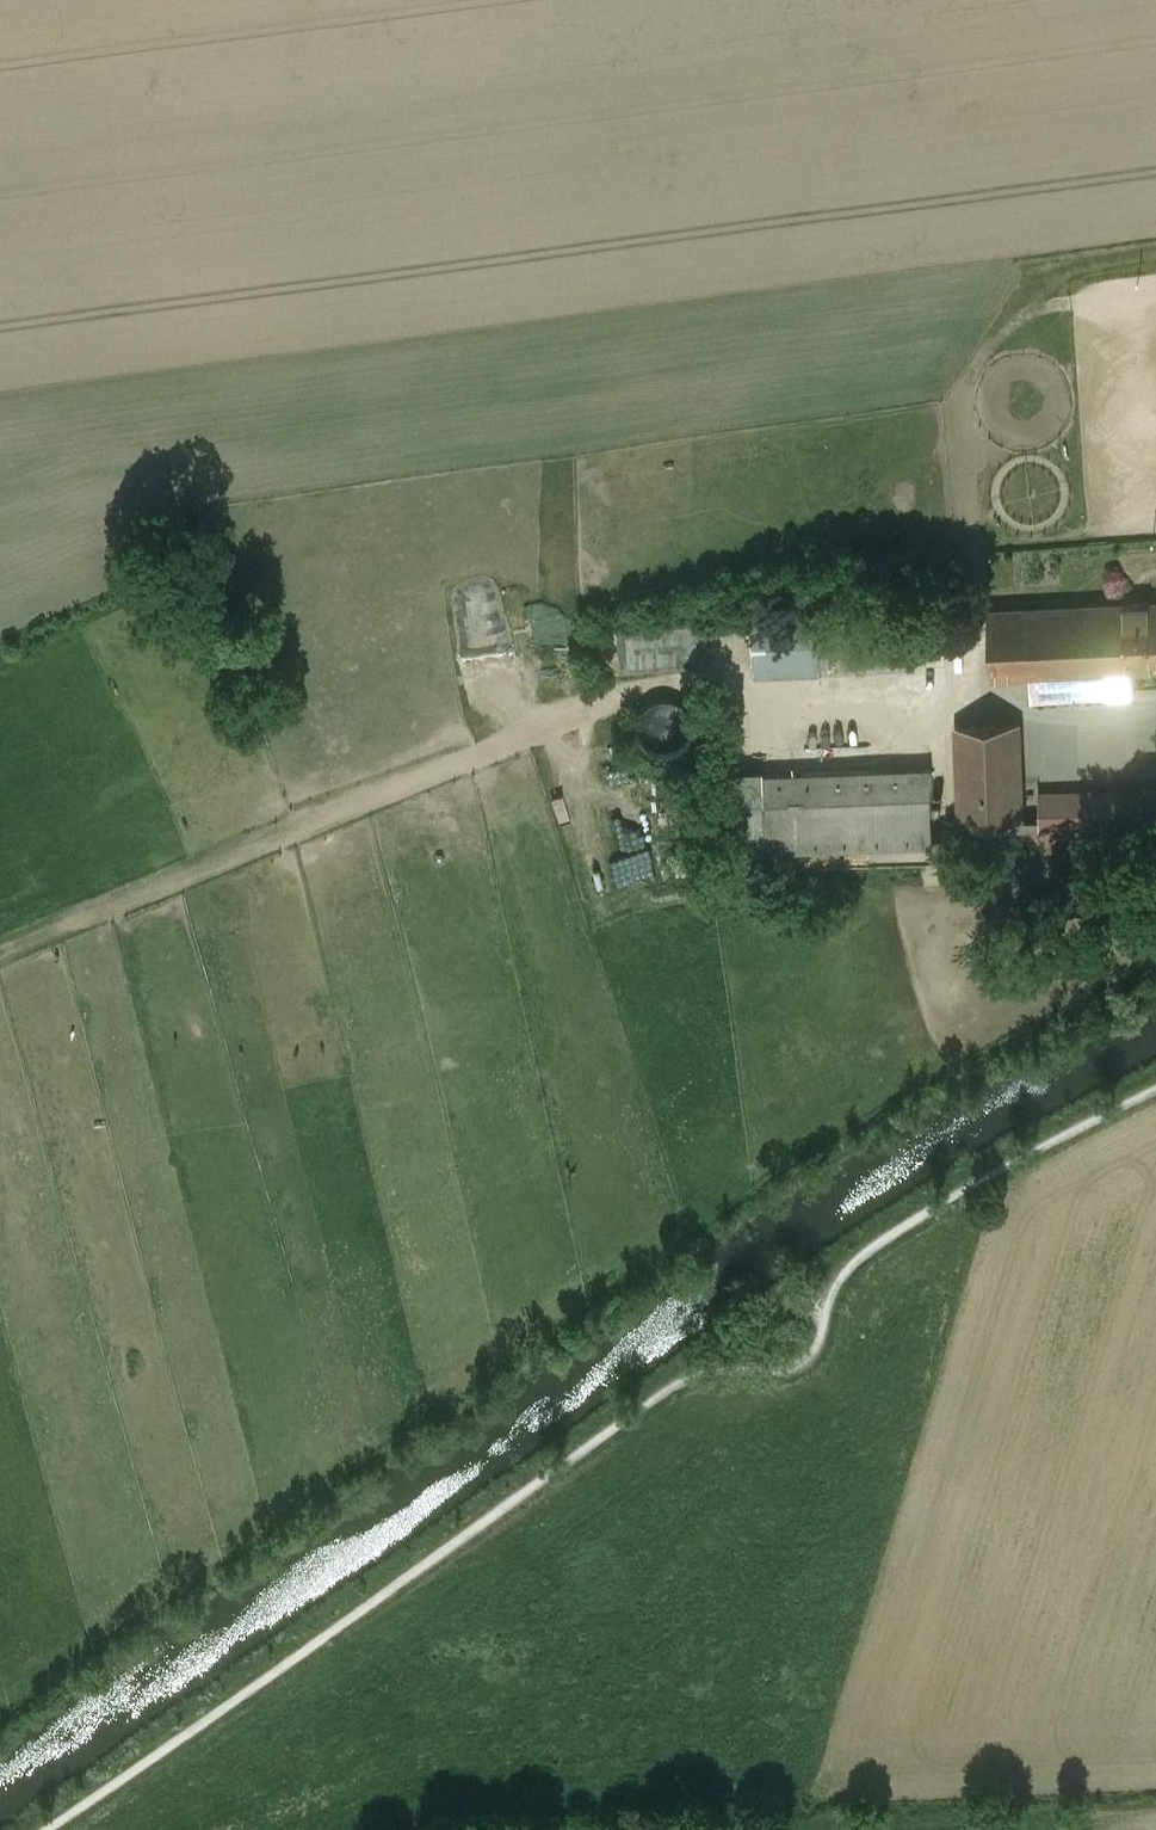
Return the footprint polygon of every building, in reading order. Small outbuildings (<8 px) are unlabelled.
[(1105,604),(1108,670),(1155,667),(1155,602),(1105,604)] [(1105,604),(990,609),(993,675),(1031,673),(1032,699),(1107,696),(1106,670),(1108,670),(1105,604)] [(815,614),(749,617),(751,674),(818,671),(818,667),(916,662),(913,613),(815,618),(815,614)] [(1020,722),(957,724),(962,842),(1024,839),(1020,722)] [(762,769),(721,771),(724,855),(764,854),(764,849),(934,843),(932,766),(762,772),(762,769)] [(1040,792),(1041,838),(1155,835),(1155,790),(1040,792)]
